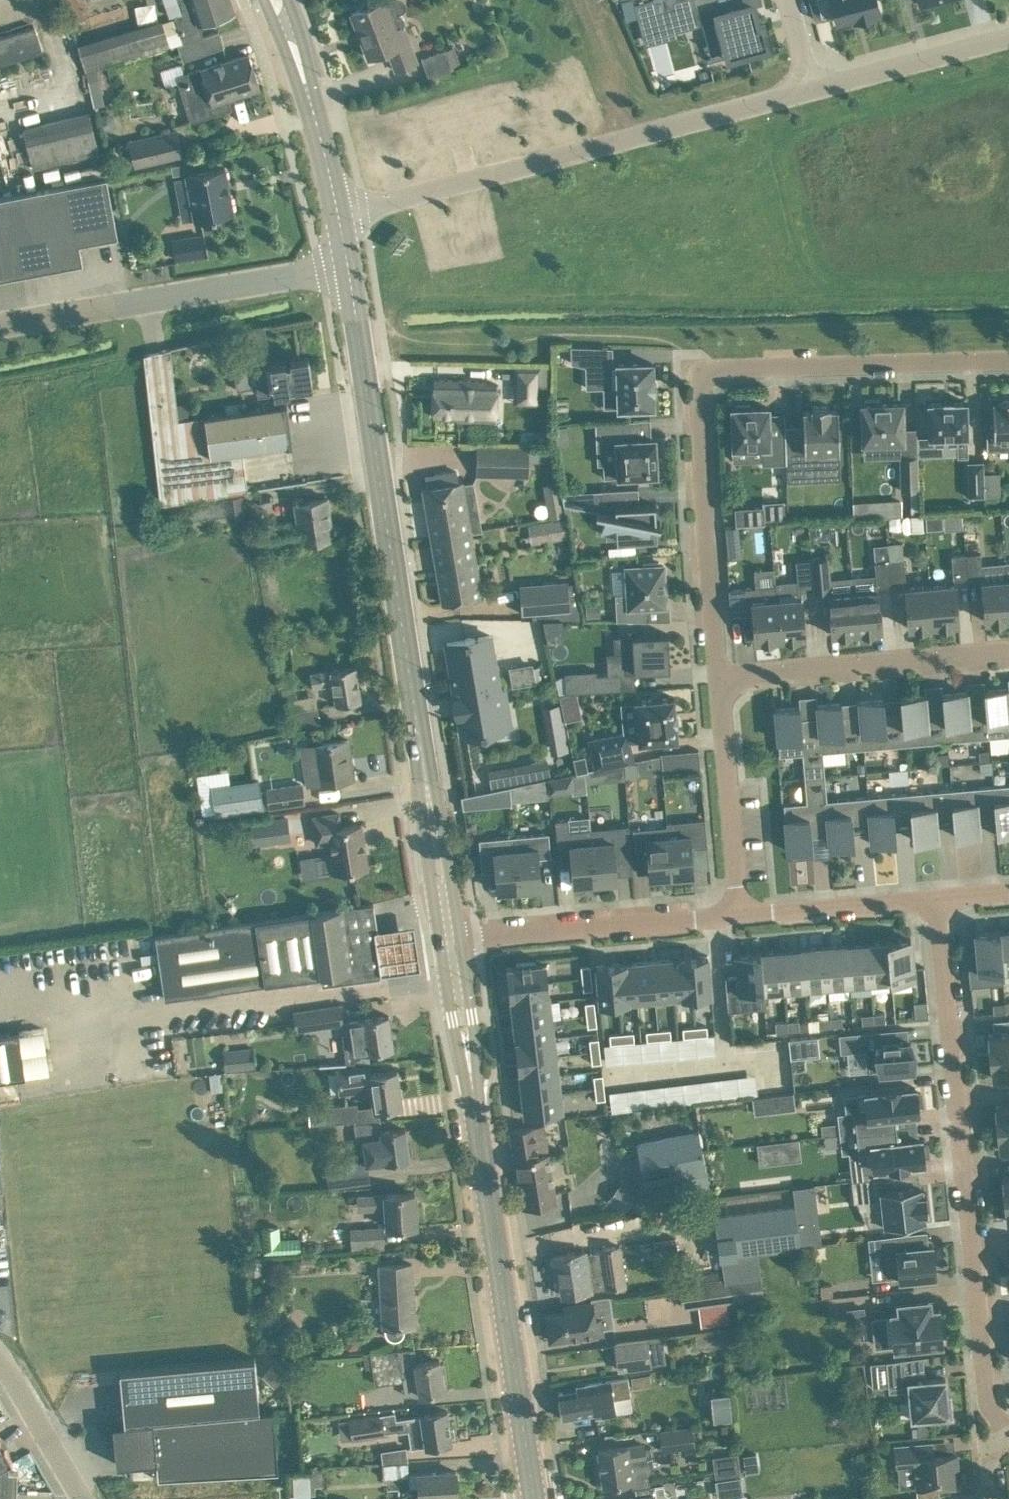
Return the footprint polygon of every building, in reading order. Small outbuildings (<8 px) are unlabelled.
[(171,16),(175,15),(184,41),(203,34),(199,22),(235,10),(231,0),(165,0),(171,16)] [(405,0),(387,0),(385,1),(385,0),(383,0),(375,3),(373,0),(368,0),(364,1),(361,4),(360,9),(351,12),(368,56),(387,48),(395,69),(417,60),(409,39),(403,25),(404,23),(405,22),(405,19),(405,18),(403,16),(402,15),(399,13),(399,12),(403,10),(405,9),(406,7),(406,5),(406,3),(405,0)] [(657,11),(666,8),(669,21),(673,20),(676,30),(677,29),(700,23),(699,22),(694,0),(654,0),(657,11)] [(728,52),(727,53),(727,54),(727,55),(770,44),(769,42),(767,43),(762,23),(758,24),(753,4),(762,2),(762,0),(714,0),(728,52)] [(822,16),(835,13),(837,21),(853,17),(861,15),(862,18),(878,14),(878,11),(880,10),(877,0),(817,0),(822,16)] [(86,71),(170,45),(162,18),(78,44),(86,71)] [(0,36),(0,64),(43,50),(35,25),(0,36)] [(184,41),(178,43),(183,59),(209,50),(203,34),(184,41)] [(429,76),(461,64),(454,45),(422,56),(429,76)] [(230,58),(183,74),(197,118),(212,113),(231,107),(228,97),(260,87),(249,52),(230,58)] [(33,170),(100,154),(90,113),(23,130),(33,170)] [(136,165),(163,158),(182,153),(177,130),(130,142),(136,165)] [(195,220),(234,213),(225,167),(186,174),(195,220)] [(83,262),(79,242),(118,235),(107,176),(0,196),(0,261),(3,277),(83,262)] [(201,231),(170,235),(173,258),(204,253),(201,231)] [(586,387),(603,386),(604,407),(653,406),(653,390),(654,390),(654,377),(652,377),(652,362),(603,363),(603,346),(570,347),(571,362),(586,365),(586,387)] [(181,419),(170,347),(144,353),(160,502),(247,489),(242,450),(289,443),(284,404),(181,419)] [(309,357),(291,360),(291,363),(287,364),(286,362),(271,364),(271,367),(250,370),(249,365),(234,367),(238,392),(253,389),(253,385),(257,384),(259,396),(271,394),(270,390),(275,389),(275,394),(291,392),(290,389),(313,386),(309,357)] [(515,365),(514,391),(541,392),(541,386),(550,386),(551,366),(542,366),(515,365)] [(496,420),(497,382),(487,382),(487,379),(434,378),(433,415),(457,416),(456,419),(496,420)] [(879,402),(879,398),(864,398),(865,403),(862,403),(864,439),(892,438),(893,451),(903,451),(903,437),(901,402),(879,402)] [(998,399),(998,402),(992,402),(993,430),(986,430),(987,449),(1008,448),(1008,398),(998,399)] [(952,401),(952,400),(942,401),(942,402),(930,402),(928,402),(928,404),(929,434),(929,436),(931,436),(957,435),(958,456),(968,455),(968,435),(968,432),(966,403),(967,403),(967,400),(964,401),(952,401)] [(750,407),(750,403),(736,404),(736,407),(732,407),(733,446),(762,445),(763,462),(786,461),(785,443),(785,435),(769,435),(768,406),(750,407)] [(829,409),(829,404),(811,405),(812,410),(803,410),(804,442),(785,443),(786,461),(787,480),(816,479),(816,465),(839,464),(838,448),(839,448),(838,408),(829,409)] [(631,438),(630,420),(634,420),(634,419),(596,421),(597,441),(607,440),(607,446),(616,445),(618,475),(657,473),(657,470),(662,470),(662,456),(656,456),(655,436),(631,438)] [(477,473),(527,475),(528,446),(478,445),(477,473)] [(901,490),(919,489),(918,455),(900,455),(901,490)] [(969,496),(985,495),(984,460),(967,460),(969,496)] [(458,480),(457,470),(435,474),(437,484),(423,486),(431,537),(481,528),(473,482),(463,483),(462,479),(458,480)] [(543,483),(545,499),(562,496),(559,481),(543,483)] [(601,489),(562,491),(564,503),(596,508),(596,510),(606,512),(602,533),(617,536),(617,540),(657,538),(656,522),(660,523),(660,520),(651,519),(653,507),(655,507),(655,503),(639,504),(638,487),(601,489)] [(244,494),(168,506),(172,529),(248,517),(244,494)] [(262,547),(314,539),(334,536),(328,496),(294,502),(296,518),(258,524),(262,547)] [(738,524),(764,522),(763,506),(736,507),(737,524),(738,524)] [(961,512),(943,513),(944,529),(963,527),(961,512)] [(923,513),(911,514),(912,530),(925,529),(923,513)] [(737,524),(725,525),(728,557),(741,556),(738,524),(737,524)] [(443,603),(482,596),(471,530),(481,528),(431,537),(443,603)] [(902,541),(888,543),(889,560),(904,558),(902,541)] [(877,585),(891,584),(889,560),(888,543),(874,544),(876,561),(875,561),(877,585)] [(968,577),(982,576),(980,552),(966,553),(968,577)] [(953,578),(968,577),(966,553),(951,554),(953,578)] [(815,591),(831,590),(828,557),(812,558),(815,591)] [(815,591),(812,558),(796,559),(799,592),(815,591)] [(891,584),(906,582),(904,558),(889,560),(891,584)] [(659,564),(659,560),(643,561),(643,565),(626,566),(628,593),(615,593),(616,619),(648,620),(648,606),(666,605),(665,588),(663,588),(663,583),(664,582),(663,564),(659,564)] [(1004,618),(1008,618),(1008,605),(1007,578),(982,580),(985,620),(992,619),(993,624),(1005,623),(1004,618)] [(568,581),(519,584),(521,612),(532,611),(533,618),(543,618),(563,618),(575,618),(584,618),(582,607),(570,608),(568,583),(568,581)] [(952,627),(952,623),(958,622),(955,582),(930,585),(933,624),(939,624),(940,628),(952,627)] [(755,586),(729,588),(731,616),(746,615),(746,610),(753,610),(753,614),(755,640),(762,639),(762,644),(775,643),(774,638),(780,638),(777,598),(776,584),(755,586)] [(928,629),(928,625),(933,624),(930,585),(905,587),(909,627),(915,626),(916,630),(928,629)] [(875,634),(875,630),(882,629),(878,589),(853,591),(857,631),(863,631),(863,635),(875,634)] [(851,636),(851,632),(857,631),(853,591),(828,593),(832,633),(839,633),(839,637),(851,636)] [(777,598),(780,638),(786,637),(786,642),(799,641),(798,636),(805,636),(802,596),(777,598)] [(615,635),(616,651),(626,650),(627,670),(671,668),(669,632),(615,635)] [(490,634),(447,641),(456,696),(454,696),(457,713),(459,713),(462,734),(481,731),(481,732),(487,731),(487,730),(506,727),(499,688),(490,634)] [(513,683),(537,679),(533,657),(509,662),(513,683)] [(361,700),(355,665),(308,673),(311,687),(332,683),(335,704),(361,700)] [(567,691),(624,688),(623,671),(597,672),(597,669),(566,671),(567,691)] [(296,697),(293,670),(279,673),(283,700),(286,700),(290,726),(320,722),(317,706),(315,694),(296,697)] [(986,701),(989,735),(1008,734),(1008,690),(1008,687),(985,689),(986,701)] [(968,703),(967,691),(943,693),(944,705),(947,739),(989,735),(986,701),(968,703)] [(926,706),(925,694),(901,697),(902,708),(905,743),(947,739),(944,705),(926,706)] [(624,732),(589,739),(595,768),(624,762),(635,760),(631,740),(639,740),(639,741),(641,741),(676,737),(676,738),(678,738),(678,735),(677,735),(676,723),(679,723),(678,712),(678,710),(675,710),(674,698),(675,698),(674,695),(672,696),(638,699),(635,699),(635,702),(621,703),(624,732)] [(884,704),(883,698),(859,700),(860,712),(863,747),(905,743),(902,708),(884,710),(884,704)] [(842,713),(841,702),(817,704),(818,716),(822,751),(823,750),(863,747),(860,712),(842,713)] [(560,703),(550,704),(556,737),(565,735),(560,703)] [(802,752),(804,777),(825,775),(823,750),(822,751),(818,716),(801,717),(800,705),(775,707),(780,754),(802,752)] [(351,775),(348,759),(351,758),(349,738),(316,743),(316,744),(300,747),(305,784),(354,776),(354,775),(351,775)] [(201,748),(187,750),(189,761),(202,759),(201,748)] [(979,750),(980,760),(990,759),(989,749),(979,750)] [(690,768),(700,767),(699,751),(689,752),(690,768)] [(937,753),(938,764),(948,763),(947,752),(937,753)] [(585,754),(573,756),(576,771),(588,769),(585,754)] [(546,759),(489,769),(491,785),(549,775),(546,759)] [(811,836),(829,834),(825,799),(828,799),(825,775),(804,777),(806,801),(784,803),(788,850),(812,848),(811,836)] [(263,807),(258,780),(213,787),(217,814),(263,807)] [(524,782),(510,785),(512,801),(525,799),(524,782)] [(270,806),(304,801),(301,783),(268,788),(270,806)] [(993,785),(996,820),(997,831),(1008,830),(1008,783),(993,785)] [(993,785),(951,788),(954,823),(955,835),(979,833),(978,821),(996,820),(993,785)] [(909,792),(912,827),(913,839),(937,837),(936,825),(954,823),(951,788),(909,792)] [(463,808),(494,804),(491,789),(461,795),(463,808)] [(867,796),(870,831),(871,842),(896,840),(894,828),(912,827),(909,792),(867,796)] [(867,796),(828,799),(825,799),(829,834),(830,846),(854,844),(853,832),(870,831),(867,796)] [(341,826),(339,812),(313,816),(317,843),(331,840),(333,854),(316,857),(318,874),(330,872),(368,866),(361,823),(341,826)] [(285,814),(251,819),(254,844),(289,839),(285,814)] [(667,821),(667,825),(672,875),(694,873),(692,847),(708,846),(705,817),(667,821)] [(573,883),(595,881),(591,828),(570,829),(569,818),(559,819),(555,819),(560,865),(571,864),(573,883)] [(613,826),(591,828),(595,881),(617,879),(615,853),(631,852),(629,824),(613,826)] [(649,877),(672,875),(667,825),(633,828),(635,852),(647,851),(649,877)] [(516,848),(519,888),(542,886),(539,857),(551,856),(548,832),(515,835),(516,848)] [(516,848),(515,835),(479,838),(482,871),(495,870),(497,890),(519,888),(516,848)] [(378,975),(381,971),(383,967),(378,930),(374,902),(155,934),(164,997),(320,975),(322,984),(378,975)] [(416,923),(378,930),(384,972),(423,966),(416,923)] [(1003,982),(1002,969),(999,931),(999,929),(976,931),(978,951),(967,952),(970,985),(1003,982)] [(1008,968),(1008,930),(999,931),(1002,969),(1008,968)] [(914,974),(911,937),(888,939),(888,941),(889,941),(892,976),(914,974)] [(870,978),(892,976),(889,941),(888,941),(867,942),(870,978)] [(849,980),(870,978),(867,942),(846,944),(845,944),(849,980)] [(827,982),(849,980),(845,944),(846,944),(846,943),(824,945),(827,982)] [(827,982),(824,945),(801,947),(801,948),(802,948),(805,984),(827,982)] [(784,986),(805,984),(802,948),(801,948),(781,950),(784,986)] [(760,950),(737,952),(739,974),(725,975),(728,1011),(764,1008),(762,988),(759,952),(760,952),(760,950)] [(762,988),(784,986),(781,950),(760,952),(759,952),(762,988)] [(708,954),(689,956),(692,996),(711,994),(708,954)] [(692,996),(689,956),(678,957),(679,958),(671,958),(674,996),(682,996),(682,997),(692,996)] [(656,998),(674,996),(671,958),(652,960),(656,998)] [(509,986),(548,981),(546,962),(535,963),(535,961),(536,961),(536,959),(516,961),(516,963),(517,963),(517,965),(507,966),(509,986)] [(634,962),(637,999),(656,998),(652,960),(634,962)] [(629,1000),(637,999),(634,962),(626,962),(626,961),(616,962),(619,1002),(629,1001),(629,1000)] [(600,1004),(619,1002),(616,962),(596,964),(600,1004)] [(582,977),(591,976),(590,964),(581,965),(582,977)] [(593,988),(591,976),(582,977),(584,989),(593,988)] [(550,991),(548,981),(509,986),(510,996),(511,996),(512,1004),(550,999),(549,991),(550,991)] [(512,1004),(514,1022),(552,1018),(550,999),(512,1004)] [(586,1013),(595,1012),(594,1001),(585,1002),(586,1013)] [(296,1030),(345,1023),(342,1002),(303,1008),(293,1009),(296,1030)] [(993,1012),(1006,1011),(1005,1002),(993,1003),(993,1012)] [(597,1025),(595,1012),(586,1013),(588,1026),(597,1025)] [(874,1022),(886,1021),(885,1012),(874,1013),(874,1022)] [(862,1022),(874,1022),(874,1013),(862,1014),(862,1022)] [(394,1047),(389,1014),(345,1021),(347,1032),(342,1033),(346,1063),(371,1061),(371,1060),(370,1060),(368,1050),(394,1047)] [(831,1025),(843,1024),(842,1016),(830,1017),(831,1025)] [(819,1026),(831,1025),(830,1017),(819,1018),(819,1026)] [(1007,1018),(1008,1031),(988,1033),(990,1050),(989,1050),(989,1055),(1008,1053),(1008,1017),(1007,1018)] [(552,1018),(514,1022),(516,1039),(516,1040),(554,1036),(552,1018)] [(788,1029),(800,1028),(799,1019),(787,1020),(788,1029)] [(777,1030),(788,1029),(787,1020),(776,1021),(777,1030)] [(707,1025),(695,1026),(696,1035),(708,1034),(707,1025)] [(696,1035),(695,1026),(683,1027),(683,1036),(696,1035)] [(670,1028),(658,1029),(659,1038),(671,1037),(670,1028)] [(867,1049),(869,1070),(914,1066),(912,1047),(911,1047),(910,1038),(890,1040),(889,1028),(839,1033),(840,1051),(867,1049)] [(659,1038),(658,1029),(646,1030),(647,1039),(659,1038)] [(20,1030),(0,1033),(0,1078),(26,1075),(20,1030)] [(622,1032),(623,1041),(634,1040),(634,1031),(622,1032)] [(610,1042),(623,1041),(622,1032),(609,1033),(610,1042)] [(819,1034),(789,1037),(791,1057),(820,1054),(819,1034)] [(515,1040),(517,1059),(556,1054),(554,1036),(516,1040),(516,1039),(515,1040)] [(589,1038),(591,1050),(600,1049),(598,1037),(589,1038)] [(226,1069),(256,1066),(254,1045),(224,1049),(226,1069)] [(600,1049),(591,1050),(592,1062),(601,1061),(600,1049)] [(989,1055),(990,1060),(991,1060),(993,1077),(1008,1075),(1008,1053),(989,1055)] [(519,1069),(520,1077),(558,1072),(556,1054),(517,1059),(518,1069),(519,1069)] [(371,1072),(370,1064),(337,1069),(340,1091),(372,1087),(375,1107),(402,1103),(397,1069),(371,1072)] [(227,1088),(226,1070),(210,1071),(211,1089),(227,1088)] [(558,1072),(520,1077),(522,1095),(560,1091),(558,1072)] [(595,1086),(604,1085),(603,1074),(594,1075),(595,1086)] [(611,1106),(757,1096),(756,1075),(610,1085),(611,1106)] [(605,1098),(604,1085),(595,1086),(596,1099),(605,1098)] [(917,1104),(922,1104),(921,1092),(916,1092),(915,1086),(857,1093),(859,1110),(838,1112),(839,1123),(820,1125),(821,1134),(854,1131),(889,1127),(894,1126),(893,1113),(918,1110),(917,1104)] [(793,1089),(753,1096),(755,1112),(795,1106),(793,1089)] [(560,1091),(522,1095),(525,1114),(563,1110),(560,1091)] [(317,1123),(327,1122),(359,1119),(357,1102),(325,1105),(326,1109),(315,1110),(317,1123)] [(996,1104),(997,1122),(996,1122),(997,1127),(1008,1125),(1008,1103),(996,1104)] [(382,1131),(381,1120),(354,1122),(357,1140),(364,1139),(366,1159),(367,1163),(370,1162),(410,1157),(409,1154),(412,1152),(411,1144),(408,1143),(405,1127),(382,1131)] [(523,1205),(543,1202),(555,1200),(542,1124),(510,1129),(523,1205)] [(997,1127),(997,1131),(998,1131),(1000,1149),(1008,1148),(1008,1125),(997,1127)] [(889,1127),(854,1131),(856,1151),(872,1149),(874,1166),(923,1161),(923,1155),(928,1154),(926,1142),(921,1143),(921,1137),(896,1139),(894,1126),(889,1127)] [(708,1184),(698,1129),(637,1140),(644,1182),(689,1174),(691,1187),(708,1184)] [(775,1139),(776,1157),(800,1156),(799,1138),(775,1139)] [(366,1159),(326,1164),(329,1187),(373,1180),(370,1162),(367,1163),(366,1159)] [(896,1187),(895,1174),(852,1179),(854,1201),(882,1198),(885,1223),(924,1219),(924,1210),(929,1210),(927,1192),(922,1193),(921,1184),(896,1187)] [(619,1182),(608,1195),(624,1208),(635,1195),(619,1182)] [(675,1183),(656,1186),(659,1201),(678,1197),(675,1183)] [(813,1183),(792,1186),(795,1204),(797,1204),(802,1245),(821,1243),(813,1183)] [(417,1225),(415,1191),(367,1194),(367,1209),(385,1208),(386,1227),(417,1225)] [(828,1200),(816,1202),(822,1236),(834,1234),(828,1200)] [(722,1257),(802,1246),(802,1245),(797,1204),(795,1204),(716,1215),(722,1257)] [(280,1222),(261,1223),(262,1250),(281,1249),(280,1222)] [(351,1249),(384,1248),(383,1225),(350,1227),(351,1249)] [(935,1274),(932,1244),(908,1246),(907,1232),(867,1236),(869,1253),(883,1252),(885,1277),(899,1275),(899,1277),(935,1274)] [(675,1236),(653,1240),(656,1255),(678,1251),(675,1236)] [(626,1284),(619,1244),(602,1247),(602,1250),(585,1253),(585,1249),(567,1251),(567,1253),(553,1255),(556,1275),(559,1275),(562,1294),(590,1289),(606,1287),(626,1284)] [(414,1324),(411,1264),(412,1263),(412,1262),(378,1264),(382,1328),(385,1328),(385,1331),(386,1334),(388,1336),(390,1338),(393,1339),(395,1340),(397,1339),(400,1338),(404,1334),(404,1332),(405,1329),(405,1325),(416,1325),(416,1323),(414,1324)] [(740,1300),(763,1298),(759,1265),(740,1268),(699,1273),(700,1282),(720,1279),(726,1279),(729,1299),(740,1298),(740,1300)] [(729,1299),(726,1279),(700,1282),(700,1284),(680,1286),(682,1308),(740,1300),(740,1298),(729,1299)] [(823,1297),(834,1295),(832,1282),(821,1284),(823,1297)] [(550,1339),(570,1337),(569,1335),(603,1330),(602,1327),(614,1326),(610,1295),(592,1297),(592,1301),(564,1305),(565,1310),(547,1313),(550,1339)] [(874,1346),(878,1345),(894,1344),(895,1351),(923,1348),(923,1343),(942,1341),(939,1309),(929,1310),(928,1300),(900,1303),(901,1313),(891,1314),(891,1315),(876,1317),(872,1317),(874,1346)] [(666,1362),(663,1338),(646,1340),(646,1339),(615,1343),(619,1368),(666,1362)] [(417,1362),(414,1348),(371,1350),(376,1383),(403,1379),(406,1394),(444,1388),(439,1359),(417,1362)] [(925,1379),(923,1355),(886,1360),(889,1391),(904,1390),(905,1400),(911,1400),(912,1416),(930,1415),(931,1419),(953,1417),(951,1395),(947,1395),(945,1377),(925,1379)] [(125,1422),(259,1409),(254,1357),(120,1369),(125,1422)] [(632,1394),(629,1376),(577,1385),(577,1388),(559,1391),(561,1405),(559,1407),(560,1411),(562,1413),(563,1418),(597,1412),(597,1416),(617,1412),(615,1396),(632,1394)] [(730,1391),(712,1393),(714,1420),(732,1418),(730,1391)] [(156,1459),(158,1475),(278,1468),(273,1408),(259,1409),(125,1422),(113,1423),(116,1463),(156,1459)] [(423,1446),(432,1445),(452,1442),(447,1410),(395,1418),(393,1411),(338,1420),(341,1439),(352,1437),(352,1440),(385,1434),(385,1432),(409,1428),(412,1447),(423,1445),(423,1446)] [(663,1449),(695,1445),(692,1426),(660,1431),(663,1449)] [(912,1441),(894,1443),(896,1464),(898,1463),(914,1462),(916,1486),(917,1486),(918,1498),(936,1497),(941,1496),(940,1484),(954,1483),(953,1465),(958,1464),(957,1451),(933,1453),(932,1440),(912,1441)] [(18,1469),(9,1468),(9,1462),(13,1460),(5,1446),(3,1447),(0,1443),(0,1498),(17,1498),(18,1469)] [(644,1448),(643,1444),(599,1450),(604,1484),(632,1479),(633,1486),(650,1484),(648,1474),(653,1467),(650,1447),(644,1448)] [(734,1452),(712,1454),(717,1498),(740,1498),(734,1452)] [(756,1452),(744,1454),(746,1470),(759,1469),(756,1452)] [(384,1477),(409,1476),(409,1461),(408,1460),(382,1461),(383,1463),(384,1477)] [(420,1498),(438,1497),(458,1496),(456,1470),(418,1472),(420,1498)] [(309,1471),(293,1472),(294,1494),(290,1494),(290,1498),(311,1498),(309,1471)] [(663,1483),(650,1485),(650,1484),(633,1486),(633,1487),(636,1487),(637,1495),(608,1498),(670,1498),(670,1495),(664,1491),(663,1483)] [(115,1491),(120,1498),(129,1498),(122,1487),(115,1491)]
